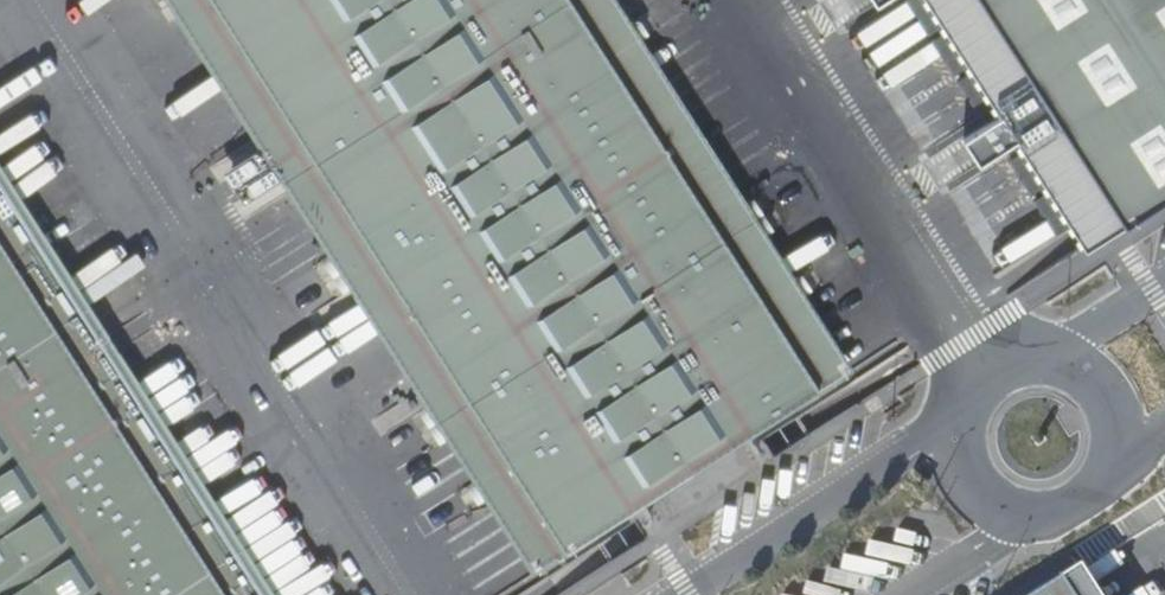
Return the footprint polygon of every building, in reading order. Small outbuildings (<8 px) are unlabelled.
[(265,153),(269,150),(278,145),(191,8),(182,13),(174,0),(167,0),(265,153)] [(796,275),(795,277),(781,285),(753,241),(767,232),(768,232),(748,200),(733,209),(630,47),(642,38),(633,22),(633,23),(620,31),(599,0),(174,0),(182,13),(191,8),(278,145),(269,150),(281,169),(290,163),(334,232),(320,241),(340,272),(341,272),(354,263),(440,397),(427,406),(447,438),(460,429),(489,473),(473,484),(483,498),(498,488),(547,563),(840,376),(792,300),(805,292),(806,291),(796,275)] [(620,31),(633,23),(633,22),(618,0),(599,0),(620,31)] [(1164,195),(1164,0),(931,0),(1002,111),(962,137),(978,161),(1018,136),(1087,245),(1164,195)] [(630,47),(733,209),(746,201),(643,38),(642,38),(630,47)] [(265,153),(230,176),(241,194),(281,169),(269,150),(265,153)] [(229,594),(278,594),(0,162),(0,238),(229,594)] [(277,172),(321,240),(334,232),(290,163),(281,169),(277,172)] [(753,241),(781,285),(795,277),(796,275),(768,232),(767,232),(753,241)] [(0,238),(0,594),(229,594),(0,238)] [(341,272),(427,406),(440,397),(354,263),(341,272)] [(792,300),(840,376),(853,367),(806,291),(805,292),(792,300)] [(447,438),(476,482),(489,473),(460,429),(447,438)] [(534,572),(547,563),(498,488),(485,497),(534,572)] [(1069,576),(1039,594),(1082,594),(1069,576)]
